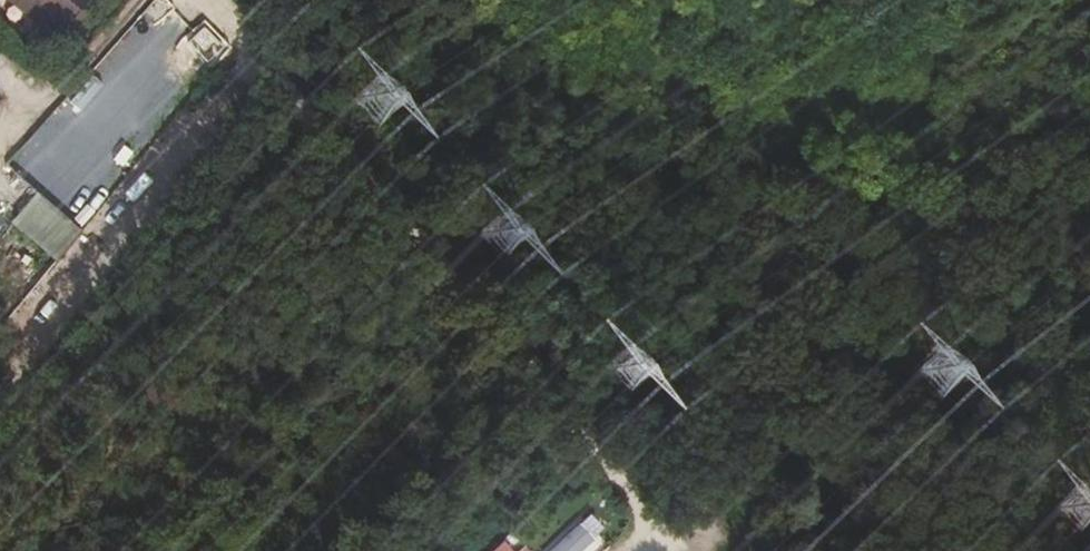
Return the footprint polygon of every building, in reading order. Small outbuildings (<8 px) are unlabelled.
[(39,40),(76,0),(0,0),(0,6),(39,40)] [(40,194),(14,222),(54,259),(80,231),(40,194)] [(601,544),(578,519),(543,550),(593,550),(601,544)]
